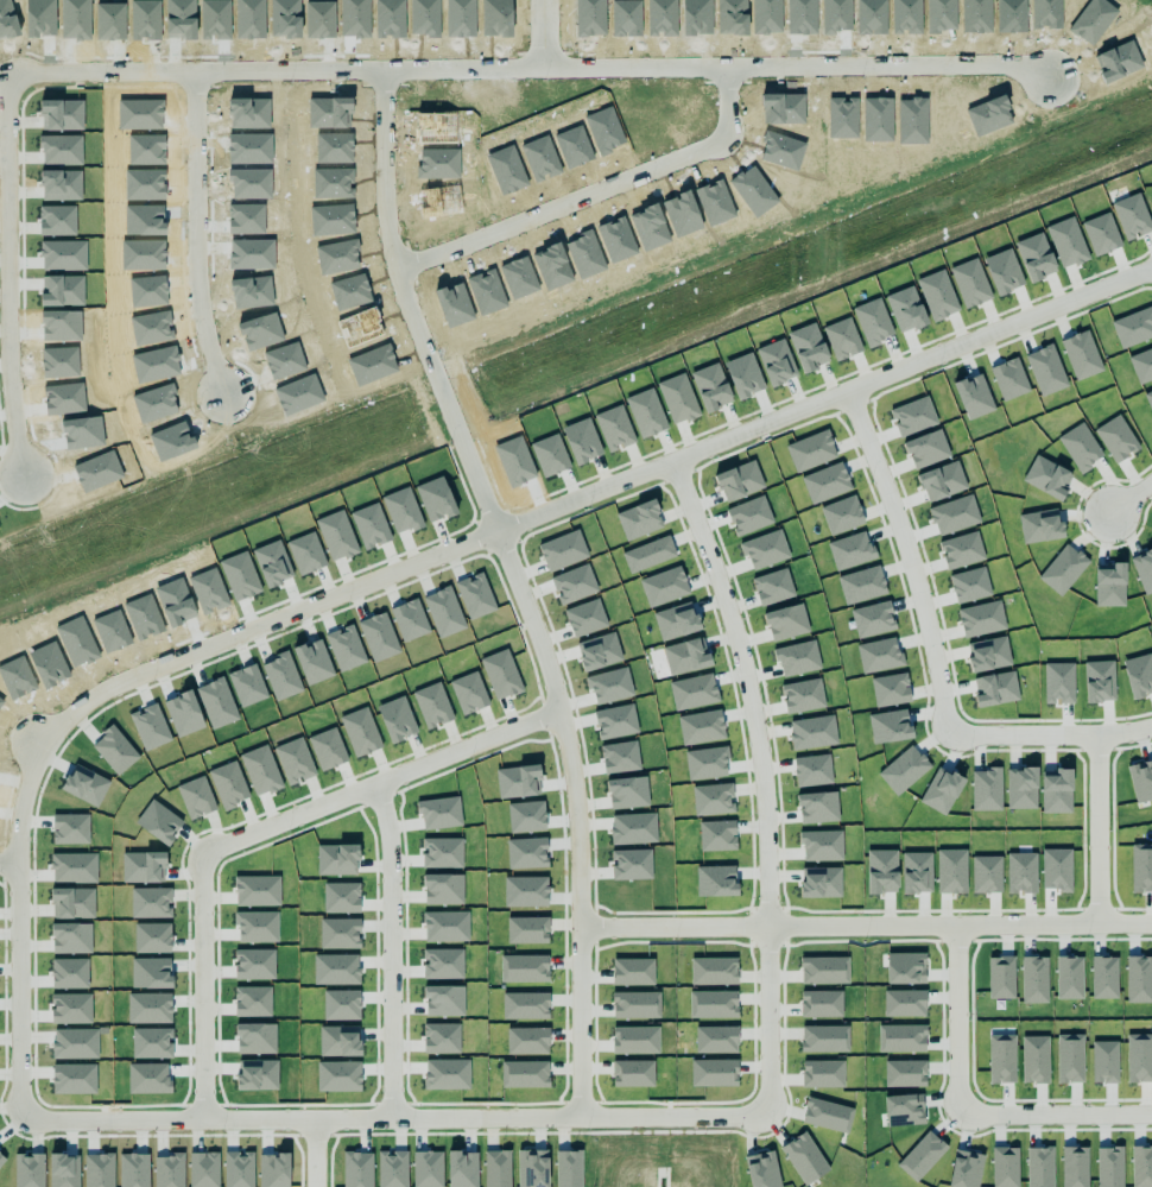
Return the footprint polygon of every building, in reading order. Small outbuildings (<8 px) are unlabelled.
[(1126,766),(1136,803),(1151,799),(1151,759),(1126,766)] [(1131,844),(1132,892),(1151,891),(1151,844),(1131,844)] [(548,942),(548,917),(507,918),(508,943),(548,942)] [(926,983),(925,953),(886,953),(887,984),(926,983)] [(501,982),(549,981),(548,955),(500,956),(501,982)] [(989,999),(1015,998),(1014,956),(988,957),(989,999)] [(1083,999),(1083,957),(1056,956),(1056,999),(1083,999)] [(1118,957),(1092,956),(1091,998),(1117,999),(1118,957)] [(1151,1002),(1151,956),(1126,956),(1127,1003),(1151,1002)] [(737,984),(737,957),(691,958),(691,985),(737,984)] [(800,957),(801,984),(849,983),(848,957),(800,957)] [(1022,1003),(1047,1003),(1048,957),(1022,957),(1022,1003)] [(654,958),(612,958),(612,984),(654,985),(654,958)] [(801,1017),(842,1016),(841,990),(800,991),(801,1017)] [(926,1016),(925,990),(883,990),(884,1016),(926,1016)] [(660,1017),(660,991),(613,992),(613,1018),(660,1017)] [(737,991),(690,991),(690,1018),(737,1017),(737,991)] [(549,993),(503,992),(503,1018),(549,1018),(549,993)] [(926,1024),(878,1025),(878,1052),(926,1051),(926,1024)] [(801,1026),(802,1053),(849,1051),(848,1025),(801,1026)] [(659,1053),(658,1026),(612,1027),(612,1054),(659,1053)] [(695,1027),(695,1053),(737,1052),(737,1026),(695,1027)] [(507,1028),(508,1054),(549,1053),(548,1027),(507,1028)] [(1015,1034),(988,1035),(989,1083),(1015,1083),(1015,1034)] [(1083,1034),(1057,1035),(1057,1083),(1083,1082),(1083,1034)] [(1127,1035),(1127,1083),(1151,1082),(1151,1034),(1127,1035)] [(1022,1036),(1022,1083),(1048,1083),(1048,1036),(1022,1036)] [(1117,1083),(1118,1042),(1092,1041),(1092,1083),(1117,1083)] [(738,1086),(737,1059),(690,1060),(691,1086),(738,1086)] [(653,1060),(612,1061),(612,1087),(653,1086),(653,1060)] [(843,1061),(802,1060),(802,1087),(843,1087),(843,1061)] [(502,1087),(549,1086),(548,1061),(501,1062),(502,1087)] [(884,1086),(926,1086),(926,1061),(884,1061),(884,1086)] [(923,1124),(923,1095),(884,1096),(885,1125),(923,1124)] [(854,1109),(808,1097),(802,1122),(847,1134),(854,1109)] [(947,1146),(927,1130),(897,1166),(917,1183),(947,1146)] [(805,1186),(806,1186),(831,1171),(805,1131),(780,1147),(805,1186)] [(1019,1148),(992,1147),(992,1186),(1018,1186),(1019,1148)] [(1053,1147),(1027,1148),(1027,1186),(1053,1186),(1053,1147)] [(1088,1147),(1062,1147),(1062,1186),(1088,1186),(1088,1147)] [(1097,1186),(1123,1186),(1123,1147),(1097,1147),(1097,1186)] [(1132,1147),(1132,1186),(1151,1186),(1151,1147),(1132,1147)] [(547,1150),(517,1150),(518,1186),(547,1186),(547,1150)] [(582,1150),(556,1151),(556,1186),(583,1186),(582,1150)] [(751,1186),(781,1186),(773,1150),(744,1156),(751,1186)] [(983,1154),(954,1150),(949,1186),(979,1186),(983,1154)] [(510,1151),(484,1151),(485,1186),(510,1186),(510,1151)]
